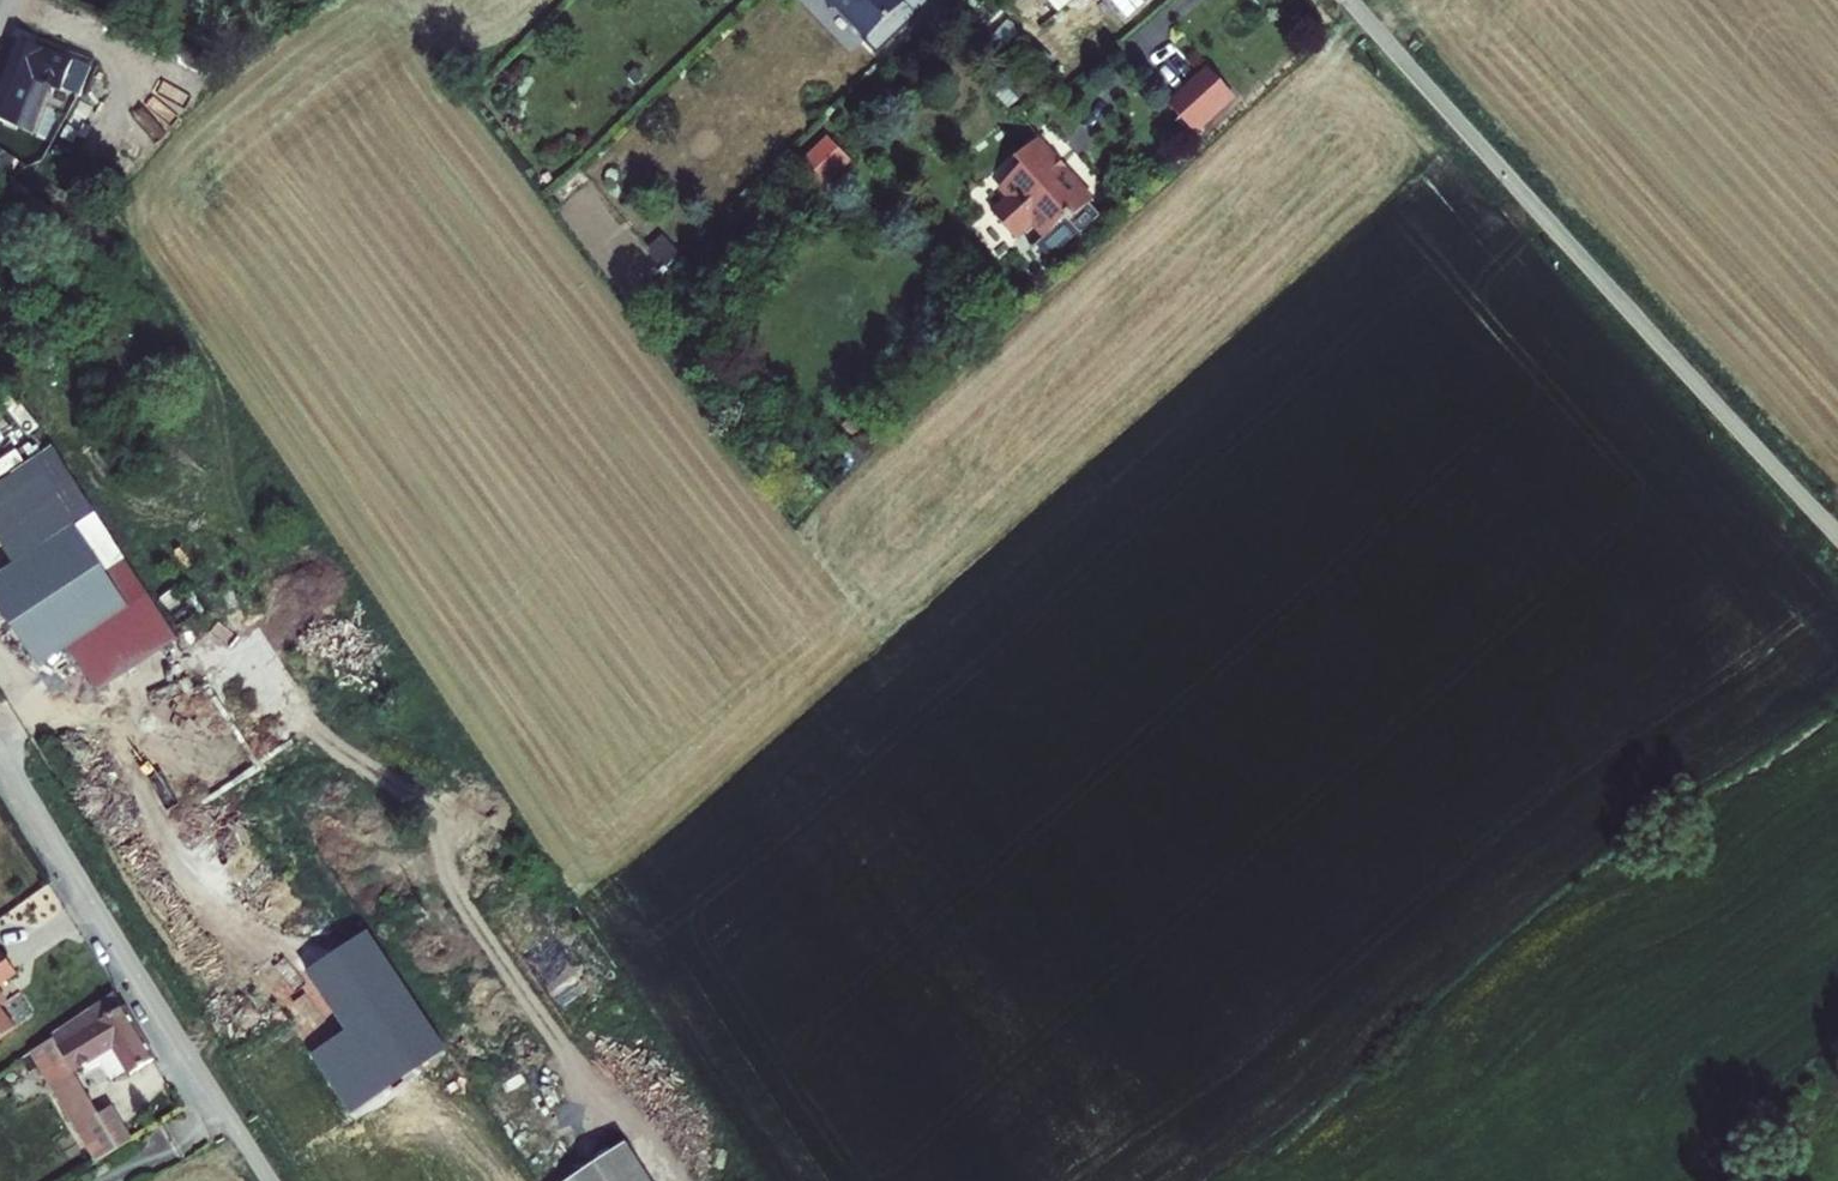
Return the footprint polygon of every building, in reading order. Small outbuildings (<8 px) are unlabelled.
[(870,22),(893,0),(849,0),(870,22)] [(39,26),(27,21),(0,87),(0,106),(1,107),(36,120),(55,72),(66,76),(79,42),(39,26)] [(1208,55),(1169,91),(1193,117),(1232,81),(1208,55)] [(1090,184),(1035,123),(1015,142),(1021,149),(1000,168),(1010,179),(992,195),(1015,220),(1032,204),(1046,218),(1065,201),(1068,204),(1090,184)] [(838,139),(818,150),(831,172),(850,162),(838,139)] [(37,667),(67,648),(97,693),(177,640),(50,448),(0,481),(0,548),(11,565),(0,573),(0,611),(37,667)] [(445,1053),(366,933),(305,972),(345,1032),(308,1056),(348,1116),(445,1053)] [(2,973),(12,986),(22,979),(0,948),(0,974),(2,973)] [(2,973),(0,974),(0,985),(5,991),(7,994),(14,989),(12,986),(2,973)] [(160,1066),(117,1000),(38,1054),(60,1089),(80,1076),(104,1060),(119,1083),(130,1075),(135,1081),(160,1066)] [(21,1033),(0,1005),(0,1048),(21,1033)] [(80,1076),(60,1089),(89,1136),(109,1124),(80,1076)] [(107,1164),(140,1143),(122,1115),(109,1124),(89,1136),(107,1164)] [(638,1140),(563,1180),(661,1180),(638,1140)]
